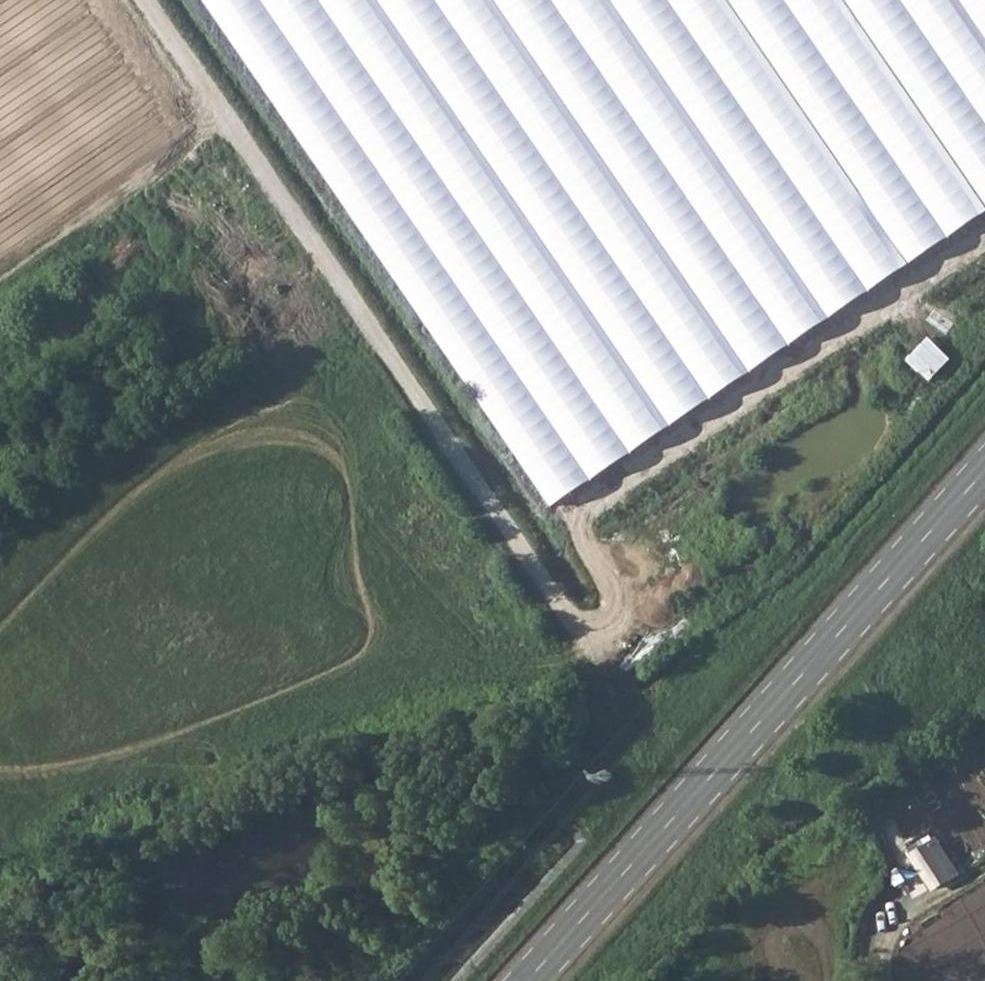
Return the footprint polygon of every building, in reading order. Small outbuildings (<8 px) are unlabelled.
[(554,503),(984,207),(984,0),(207,0),(554,503)] [(915,354),(939,375),(956,356),(932,335),(915,354)] [(957,874),(934,838),(907,856),(930,892),(957,874)]
